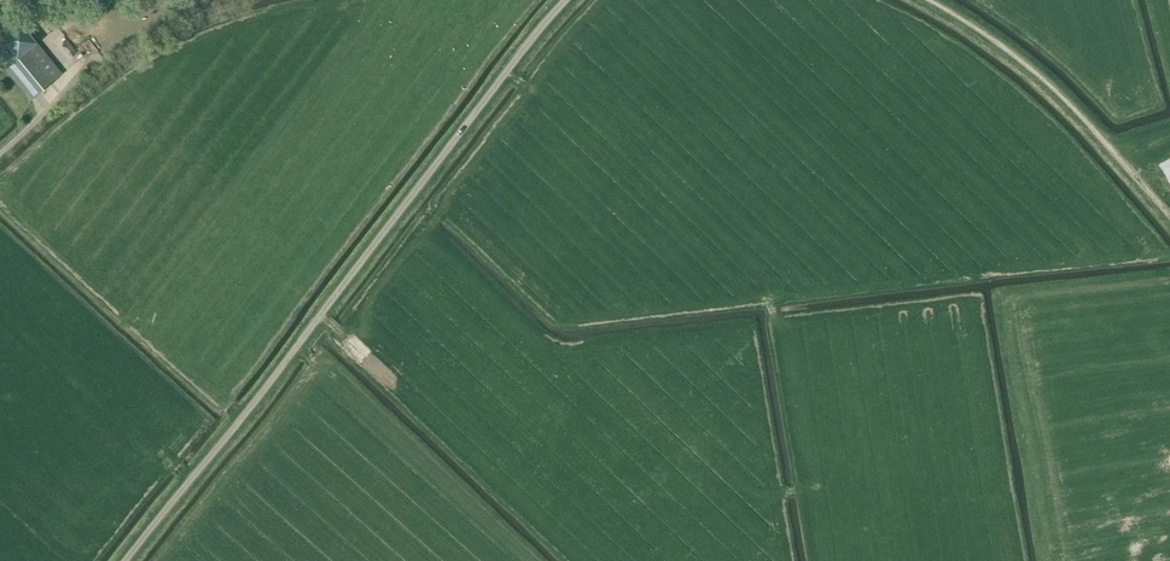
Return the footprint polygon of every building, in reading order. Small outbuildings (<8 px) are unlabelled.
[(7,69),(31,99),(54,81),(29,51),(7,69)] [(1162,163),(1169,179),(1169,159),(1162,163)]
